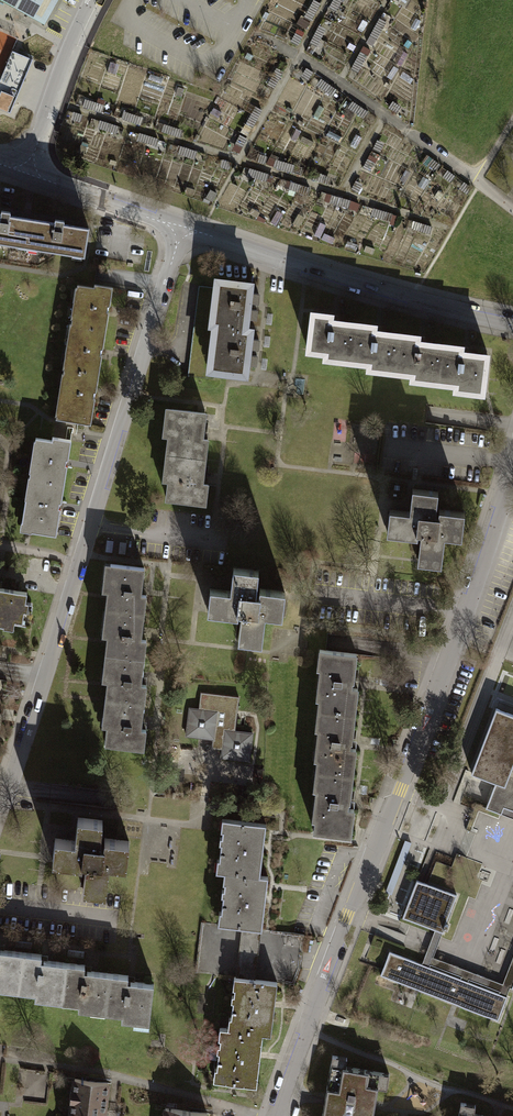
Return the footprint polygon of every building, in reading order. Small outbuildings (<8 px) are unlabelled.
[(57,0),(2,0),(44,23),(57,0)] [(320,5),(312,0),(303,16),(311,21),(320,5)] [(329,7),(336,11),(342,0),(333,0),(329,7)] [(332,25),(322,19),(310,42),(319,47),(332,25)] [(386,23),(380,19),(370,36),(377,40),(386,23)] [(302,36),(295,32),(290,41),(297,45),(302,36)] [(368,56),(360,52),(351,69),(358,73),(368,56)] [(0,93),(0,111),(11,115),(34,61),(17,54),(0,93)] [(283,71),(275,67),(266,84),(273,88),(283,71)] [(313,72),(306,67),(300,76),(307,81),(313,72)] [(337,90),(316,75),(311,83),(332,97),(337,90)] [(108,105),(85,98),(83,107),(106,113),(108,105)] [(369,113),(353,102),(349,108),(364,119),(369,113)] [(401,107),(393,102),(388,109),(396,114),(401,107)] [(262,110),(255,106),(245,123),(252,128),(262,110)] [(144,117),(122,111),(120,119),(141,125),(144,117)] [(83,115),(71,112),(69,118),(81,122),(83,115)] [(119,126),(102,121),(100,130),(117,134),(119,126)] [(182,129),(164,124),(162,132),(180,137),(182,129)] [(158,138),(141,134),(139,142),(155,147),(158,138)] [(247,139),(239,135),(231,149),(239,153),(247,139)] [(385,144),(377,140),(372,149),(379,153),(385,144)] [(197,151),(179,146),(176,154),(195,159),(197,151)] [(380,157),(372,152),(368,159),(376,164),(380,157)] [(268,157),(258,155),(256,163),(265,165),(268,157)] [(232,163),(223,160),(220,168),(230,171),(232,163)] [(439,165),(432,160),(427,166),(434,171),(439,165)] [(295,166),(279,161),(276,170),(293,174),(295,166)] [(373,164),(366,161),(362,169),(368,172),(373,164)] [(269,175),(250,169),(248,176),(267,182),(269,175)] [(455,176),(446,170),(442,176),(451,182),(455,176)] [(331,178),(313,173),(311,180),(329,185),(331,178)] [(362,184),(356,181),(351,189),(358,193),(362,184)] [(310,188),(291,182),(288,189),(308,195),(310,188)] [(471,187),(463,182),(459,188),(467,194),(471,187)] [(218,194),(211,190),(205,198),(213,203),(218,194)] [(351,201),(333,196),(331,202),(350,208),(351,201)] [(398,216),(373,209),(371,215),(396,222),(398,216)] [(28,248),(32,219),(10,215),(10,212),(1,211),(1,214),(0,214),(0,243),(28,248)] [(303,221),(297,217),(293,223),(300,227),(303,221)] [(28,248),(85,257),(89,228),(64,224),(64,221),(55,219),(55,222),(32,219),(28,248)] [(432,226),(413,221),(411,229),(430,234),(432,226)] [(313,230),(305,226),(302,232),(311,236),(313,230)] [(332,240),(322,235),(320,241),(330,246),(332,240)] [(357,246),(347,242),(345,248),(355,252),(357,246)] [(212,278),(206,327),(210,328),(247,332),(248,321),(254,321),(255,311),(250,310),(250,304),(256,305),(258,295),(252,294),(253,283),(212,278)] [(72,317),(71,320),(105,326),(107,311),(106,311),(107,303),(109,303),(112,286),(94,283),(93,287),(75,285),(70,317),(72,317)] [(330,316),(308,313),(303,358),(324,360),(323,366),(348,369),(353,325),(329,322),(330,316)] [(102,346),(105,326),(71,320),(71,323),(69,323),(62,367),(63,367),(63,370),(97,375),(100,354),(98,353),(100,346),(102,346)] [(375,327),(353,325),(348,369),(369,371),(369,378),(394,380),(398,336),(374,333),(375,327)] [(210,328),(204,377),(246,382),(247,366),(254,367),(255,356),(249,355),(249,350),(256,351),(258,340),(251,340),(252,333),(247,332),(210,328)] [(420,338),(398,336),(394,380),(414,383),(414,388),(439,390),(444,346),(419,343),(420,338)] [(465,348),(444,346),(439,390),(460,393),(459,398),(484,401),(489,357),(465,354),(465,348)] [(94,389),(97,375),(63,370),(63,373),(61,373),(53,416),(89,422),(93,395),(92,395),(93,389),(94,389)] [(164,455),(205,460),(208,438),(203,437),(206,414),(165,410),(161,436),(166,437),(164,455)] [(28,477),(28,480),(44,483),(44,486),(60,489),(63,471),(62,471),(63,464),(64,465),(67,445),(51,443),(50,446),(32,443),(27,477),(28,477)] [(164,501),(205,506),(208,483),(203,483),(205,460),(164,455),(161,482),(166,483),(164,501)] [(58,507),(60,489),(44,486),(44,483),(28,480),(27,483),(26,483),(22,505),(24,505),(20,528),(19,528),(18,536),(29,538),(29,537),(52,540),(57,514),(55,514),(56,507),(58,507)] [(418,539),(416,564),(439,566),(442,538),(460,540),(463,514),(434,511),(436,493),(410,490),(408,513),(388,511),(385,535),(418,539)] [(102,611),(143,616),(146,593),(141,593),(144,570),(102,565),(99,592),(104,593),(102,611)] [(241,619),(238,643),(262,646),(265,618),(283,620),(286,594),(257,590),(259,573),(233,570),(230,593),(210,591),(208,615),(241,619)] [(12,631),(14,621),(22,622),(23,610),(27,611),(28,603),(25,602),(26,595),(0,590),(0,629),(12,631)] [(102,657),(144,661),(146,639),(141,638),(143,616),(102,611),(99,638),(104,638),(102,657)] [(318,702),(317,713),(355,718),(359,689),(352,688),(353,684),(354,684),(357,656),(319,651),(316,672),(319,672),(315,702),(318,702)] [(102,702),(143,707),(146,685),(141,684),(144,661),(102,657),(99,684),(104,684),(102,702)] [(235,732),(238,700),(201,696),(199,711),(189,710),(186,741),(211,743),(210,750),(222,752),(221,761),(250,764),(253,734),(235,732)] [(102,748),(143,753),(145,730),(140,730),(143,707),(102,702),(99,729),(104,730),(102,748)] [(472,772),(497,781),(495,785),(486,808),(501,814),(504,807),(509,809),(512,811),(512,717),(494,710),(472,772)] [(316,762),(315,773),(353,777),(357,750),(350,749),(351,744),(352,744),(355,718),(317,713),(314,732),(317,732),(313,762),(316,762)] [(350,805),(353,777),(315,773),(312,792),(315,793),(311,822),(314,823),(313,834),(350,838),(353,811),(348,810),(349,805),(350,805)] [(509,809),(504,807),(501,814),(512,818),(512,811),(509,809)] [(84,868),(82,892),(105,895),(108,867),(126,869),(129,843),(100,840),(102,822),(76,819),(74,842),(54,840),(51,864),(84,868)] [(225,873),(259,877),(265,826),(223,820),(221,831),(223,832),(223,838),(221,838),(220,844),(222,844),(220,861),(218,861),(216,872),(225,873)] [(240,927),(261,930),(268,878),(259,877),(225,873),(224,884),(226,884),(225,891),(223,891),(222,897),(224,897),(222,914),(220,913),(219,925),(240,927)] [(434,929),(442,932),(456,895),(416,880),(402,917),(434,929)] [(254,983),(261,930),(240,927),(234,980),(254,983)] [(504,983),(444,960),(433,956),(437,947),(442,932),(434,929),(429,943),(425,954),(422,963),(500,992),(507,995),(510,988),(512,981),(512,958),(504,983)] [(422,963),(390,951),(381,976),(498,1020),(507,995),(500,992),(422,963)] [(17,995),(22,955),(0,953),(0,992),(17,995)] [(41,958),(22,955),(17,995),(35,997),(34,1003),(60,1006),(65,965),(40,962),(41,958)] [(84,968),(65,965),(60,1006),(78,1008),(77,1013),(104,1016),(109,976),(84,972),(84,968)] [(129,978),(109,976),(104,1016),(123,1019),(122,1023),(149,1027),(154,986),(128,983),(129,978)] [(261,1036),(269,1037),(276,985),(254,983),(234,980),(232,991),(234,991),(233,998),(231,998),(230,1004),(232,1004),(230,1021),(228,1021),(227,1032),(261,1036)] [(212,1082),(255,1088),(261,1036),(227,1032),(219,1031),(217,1042),(219,1042),(218,1049),(217,1048),(216,1055),(218,1055),(215,1071),(214,1071),(212,1082)] [(346,1056),(332,1054),(322,1115),(373,1115),(378,1087),(386,1088),(389,1073),(344,1066),(346,1056)] [(75,1080),(74,1091),(69,1090),(67,1105),(72,1106),(71,1115),(112,1115),(113,1109),(105,1108),(107,1083),(75,1080)] [(473,1114),(475,1104),(461,1102),(458,1115),(484,1115),(473,1114)]
